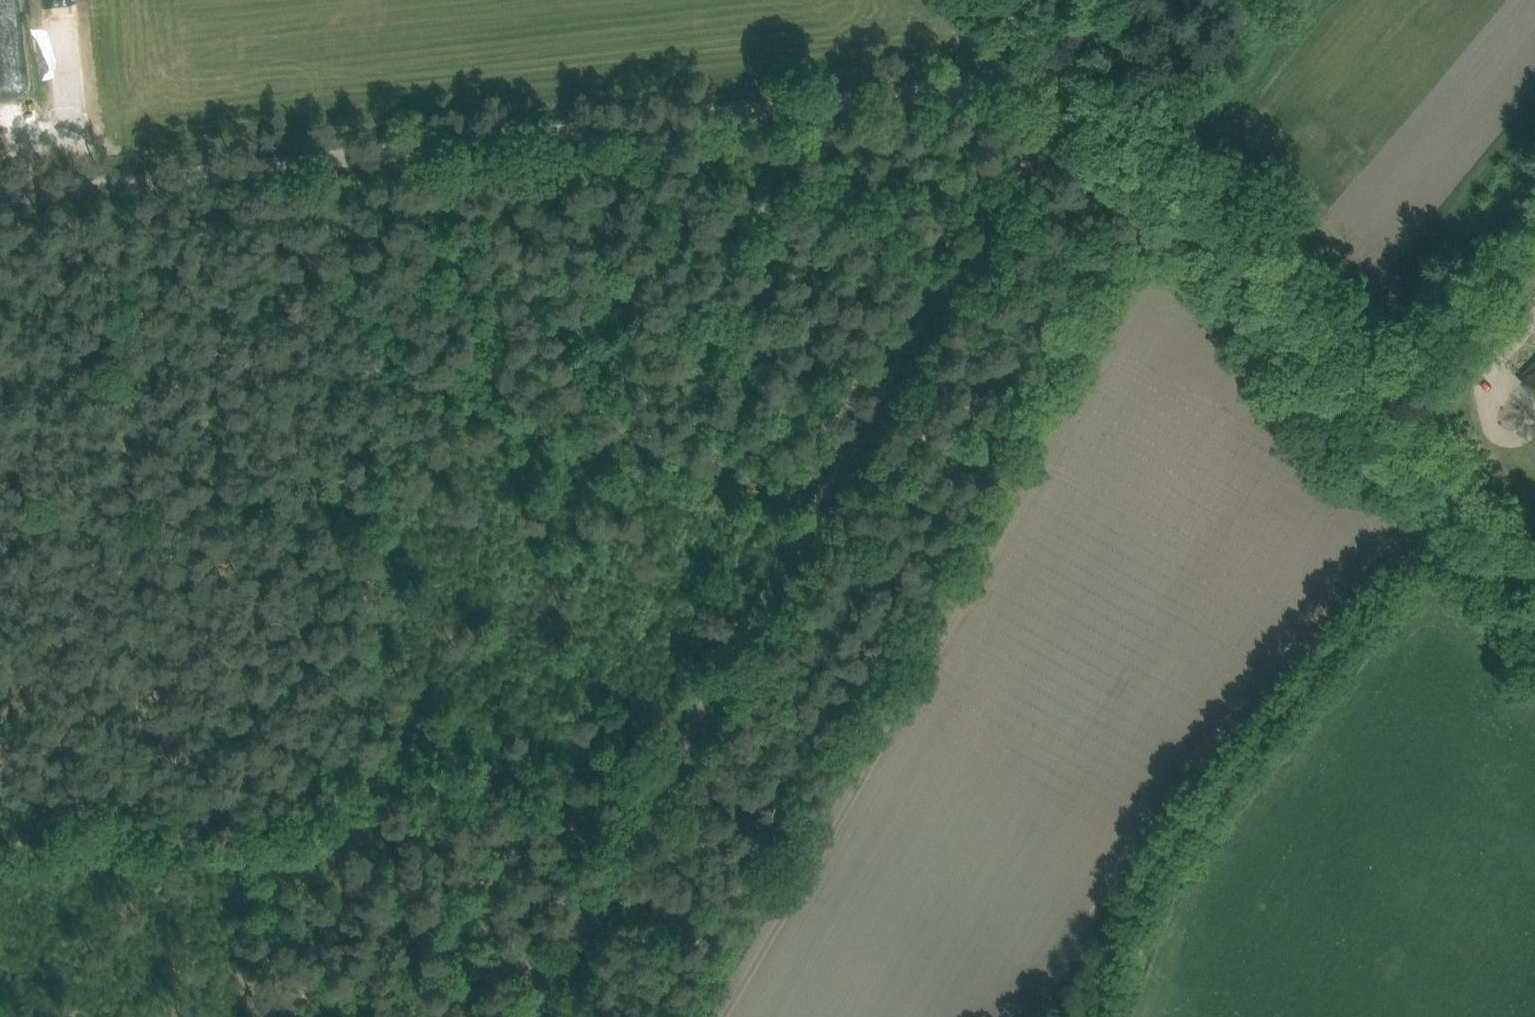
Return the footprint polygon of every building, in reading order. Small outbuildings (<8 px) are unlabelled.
[(1534,386),(1534,363),(1523,375),(1534,386)]
